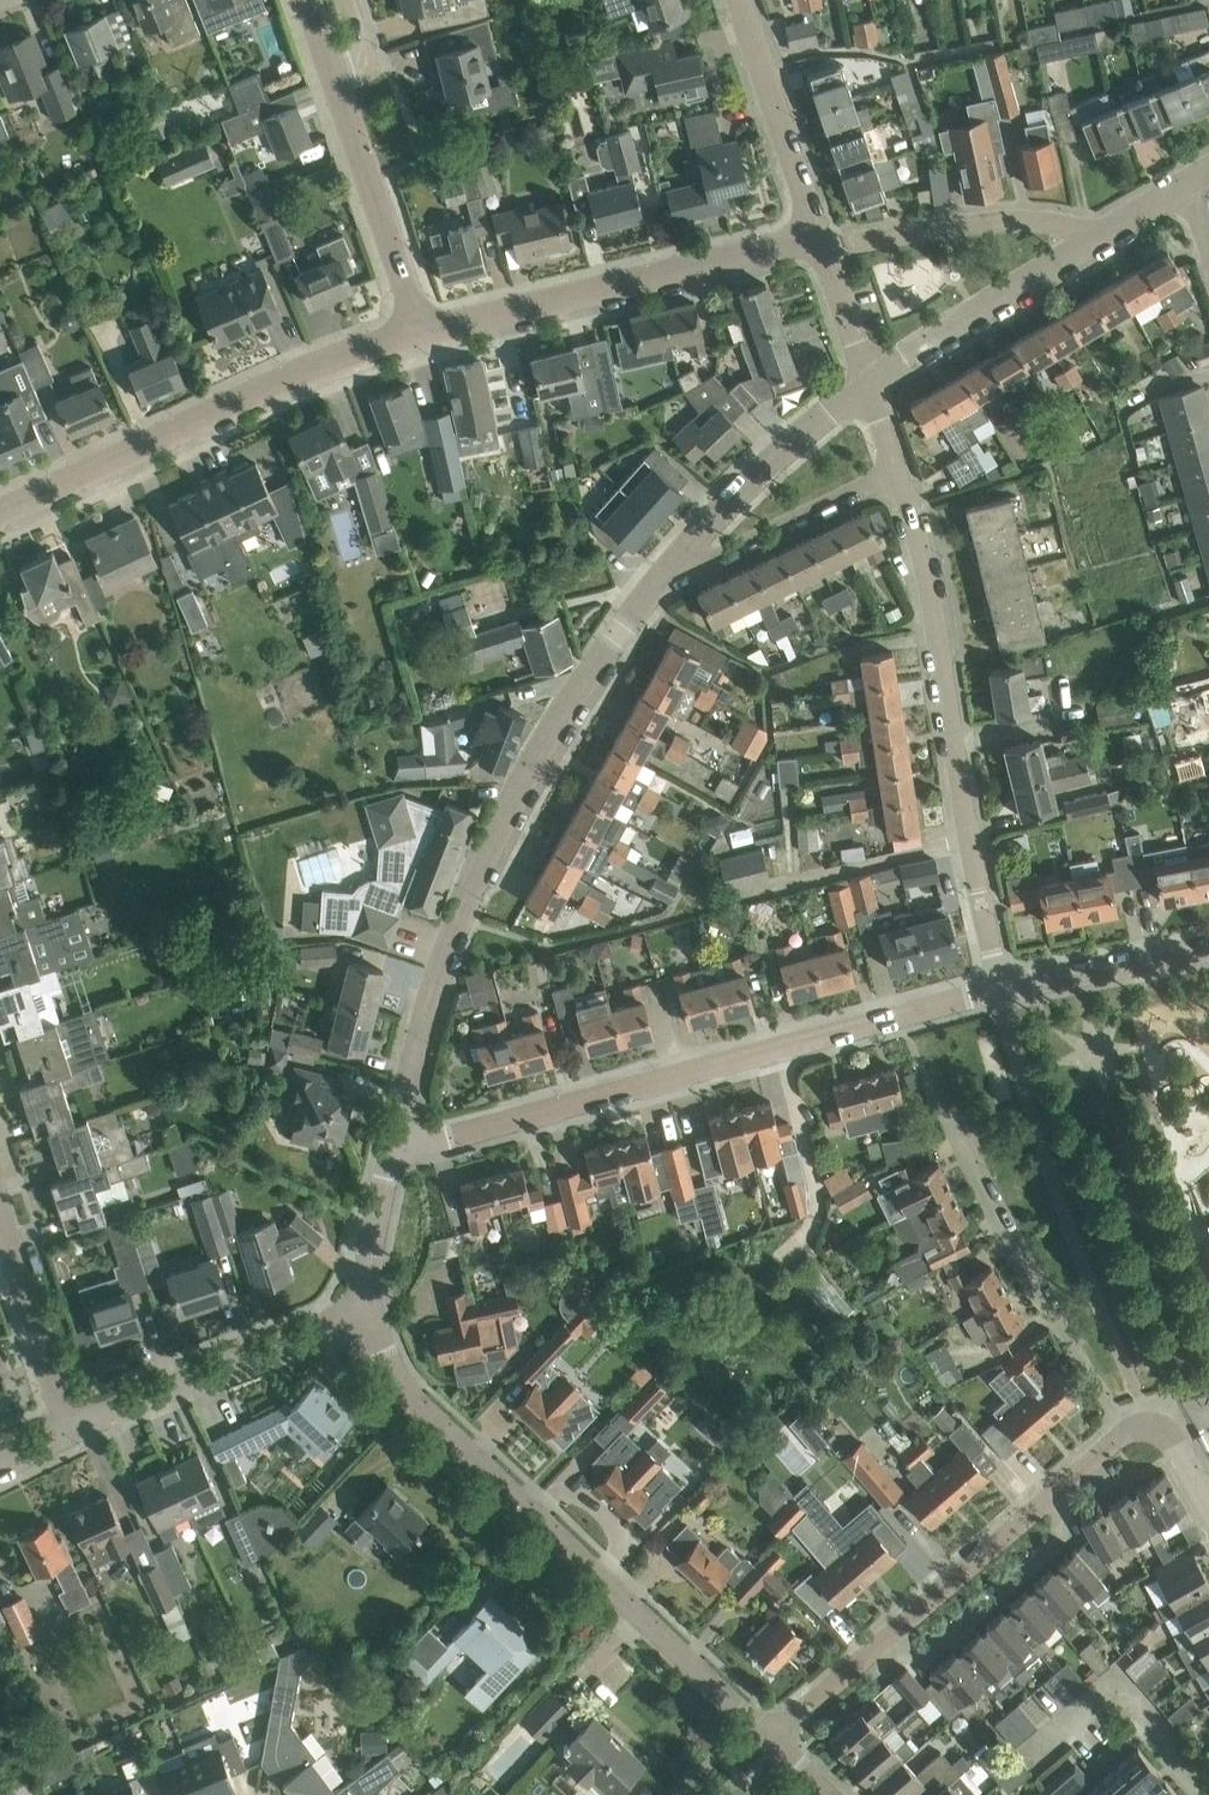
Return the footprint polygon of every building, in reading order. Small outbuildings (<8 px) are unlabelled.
[(168,0),(132,0),(145,31),(162,24),(170,45),(200,33),(187,0),(171,0),(169,1),(168,0)] [(207,30),(257,10),(253,0),(195,0),(207,30)] [(400,12),(413,9),(417,8),(420,22),(422,28),(489,12),(487,0),(397,0),(400,12)] [(649,25),(660,21),(682,14),(678,0),(605,0),(610,15),(624,10),(631,8),(642,4),(649,25)] [(800,10),(803,21),(786,25),(791,48),(818,42),(810,7),(811,7),(809,0),(798,0),(800,10)] [(1118,17),(1115,0),(1104,0),(1084,4),(1088,23),(1118,17)] [(1059,30),(1088,23),(1084,4),(1055,11),(1057,22),(1059,30)] [(1208,7),(1184,12),(1159,17),(1164,34),(1208,24),(1208,12),(1208,7)] [(105,13),(64,29),(67,38),(73,52),(77,63),(91,57),(94,63),(108,57),(106,51),(119,46),(105,13)] [(1164,34),(1159,17),(1127,23),(1131,40),(1164,34)] [(858,44),(879,43),(874,19),(853,23),(858,44)] [(912,52),(941,47),(936,19),(907,24),(912,52)] [(449,97),(463,93),(468,114),(492,108),(487,87),(479,59),(494,56),(485,22),(425,38),(431,62),(439,60),(449,97)] [(1059,30),(1057,22),(1028,28),(1032,45),(1037,44),(1061,39),(1059,30)] [(1098,49),(1116,45),(1112,28),(1094,32),(1098,49)] [(0,45),(0,58),(4,67),(0,68),(0,76),(9,99),(39,87),(52,118),(76,108),(70,93),(74,91),(63,64),(46,70),(31,32),(24,35),(23,31),(1,40),(2,44),(0,45)] [(1094,32),(1061,39),(1037,44),(1040,60),(1098,49),(1094,32)] [(705,94),(705,92),(706,91),(697,51),(677,56),(673,39),(617,52),(626,91),(656,84),(660,102),(686,96),(687,98),(705,94)] [(1183,62),(1172,66),(1191,112),(1208,105),(1208,48),(1182,60),(1183,62)] [(1000,115),(1018,110),(1002,51),(984,58),(987,71),(994,96),(999,113),(1000,115)] [(880,72),(891,76),(893,83),(887,85),(890,92),(913,84),(908,69),(883,59),(879,58),(880,72)] [(852,96),(841,62),(807,73),(818,108),(852,96)] [(1139,79),(1145,92),(1143,93),(1157,126),(1191,112),(1172,66),(1139,79)] [(987,71),(975,74),(981,99),(994,96),(987,71)] [(259,72),(236,81),(230,84),(241,111),(245,110),(270,100),(259,72)] [(913,84),(890,92),(893,102),(899,100),(906,119),(923,113),(923,112),(913,84)] [(1076,138),(1073,125),(1081,121),(1093,152),(1127,139),(1113,105),(1107,91),(1071,106),(1067,91),(1049,95),(1059,142),(1076,138)] [(1157,126),(1143,93),(1113,105),(1127,139),(1157,126)] [(857,109),(852,96),(818,108),(830,141),(873,126),(873,125),(866,106),(857,109)] [(1005,150),(997,116),(1000,115),(999,113),(994,96),(981,99),(966,103),(970,122),(949,127),(954,149),(956,149),(967,197),(998,190),(995,174),(1003,173),(998,151),(1005,150)] [(245,110),(254,132),(265,128),(276,156),(289,151),(312,142),(296,104),(275,112),(270,100),(245,110)] [(1027,124),(1025,125),(1029,142),(1018,145),(1026,184),(1059,177),(1044,106),(1025,111),(1027,124)] [(723,143),(715,109),(683,114),(692,150),(695,149),(702,180),(666,189),(673,221),(729,208),(725,190),(743,185),(740,171),(744,170),(737,139),(723,143)] [(923,147),(933,143),(941,141),(930,110),(923,112),(923,113),(906,119),(916,149),(923,147)] [(156,138),(171,131),(163,114),(148,120),(156,138)] [(8,135),(4,125),(0,115),(0,139),(8,135)] [(873,125),(873,126),(830,141),(841,175),(890,158),(890,157),(888,158),(877,124),(873,125)] [(590,190),(585,174),(568,179),(577,214),(592,210),(597,230),(643,217),(630,166),(640,164),(630,128),(606,134),(607,138),(601,140),(596,147),(601,163),(608,167),(614,166),(619,182),(590,190)] [(217,163),(210,148),(207,139),(157,159),(167,184),(217,163)] [(467,157),(463,143),(449,147),(453,161),(467,157)] [(492,155),(471,160),(474,173),(477,173),(481,193),(497,190),(492,171),(496,170),(492,155)] [(853,208),(886,196),(883,188),(898,183),(890,158),(841,175),(853,208)] [(237,159),(230,162),(235,176),(225,180),(231,194),(249,186),(243,172),(237,159)] [(458,163),(440,167),(448,204),(482,196),(481,193),(477,173),(474,173),(462,176),(458,163)] [(946,176),(944,164),(929,166),(933,193),(919,194),(920,203),(949,199),(946,176)] [(661,191),(666,189),(670,188),(668,179),(659,182),(661,191)] [(277,260),(296,255),(268,182),(250,189),(277,260)] [(535,251),(544,248),(545,250),(570,244),(559,201),(523,210),(522,207),(493,213),(499,240),(514,237),(519,260),(536,256),(535,251)] [(488,221),(473,225),(476,236),(491,232),(488,221)] [(451,235),(432,240),(442,279),(485,268),(483,260),(480,247),(479,247),(476,236),(473,225),(473,223),(472,223),(449,229),(451,235)] [(342,234),(315,245),(323,263),(297,274),(310,304),(351,286),(345,273),(353,269),(347,255),(350,253),(342,234)] [(1196,299),(1167,250),(1140,267),(1156,294),(1165,309),(1173,323),(1184,317),(1179,309),(1196,299)] [(282,316),(268,285),(261,267),(196,294),(217,344),(282,316)] [(1156,294),(1140,267),(1114,282),(1130,309),(1156,294)] [(1130,309),(1114,282),(1089,297),(1106,324),(1130,309)] [(745,339),(781,326),(777,317),(765,283),(753,287),(753,286),(747,288),(748,289),(740,292),(748,315),(738,319),(745,339)] [(84,324),(114,312),(103,284),(73,296),(84,324)] [(726,295),(712,298),(716,315),(730,312),(726,295)] [(1106,324),(1089,297),(1063,312),(1079,339),(1106,324)] [(702,335),(695,302),(663,309),(670,342),(671,342),(687,338),(690,354),(704,351),(701,335),(702,335)] [(670,342),(663,309),(631,316),(631,318),(611,322),(612,324),(619,322),(623,340),(628,338),(633,364),(621,366),(622,368),(644,363),(643,359),(659,356),(660,360),(661,359),(660,356),(672,353),(673,357),(674,356),(671,342),(670,342)] [(1173,323),(1165,309),(1155,316),(1163,329),(1173,323)] [(1079,339),(1063,312),(1038,327),(1054,354),(1079,339)] [(149,317),(130,325),(143,356),(126,363),(142,400),(186,382),(170,345),(163,348),(149,317)] [(789,351),(781,326),(745,339),(741,341),(749,365),(760,361),(766,376),(755,380),(753,375),(739,379),(730,391),(744,406),(748,410),(759,401),(756,398),(775,392),(776,394),(808,382),(803,366),(795,369),(789,351)] [(1038,327),(1012,342),(1029,369),(1054,354),(1038,327)] [(1126,332),(1115,339),(1124,353),(1134,347),(1126,332)] [(1124,353),(1115,339),(1105,345),(1113,359),(1124,353)] [(34,387),(53,379),(38,342),(20,350),(34,387)] [(1012,342),(987,357),(1004,384),(1013,400),(1021,413),(1030,428),(1044,420),(1028,392),(1040,385),(1029,369),(1012,342)] [(1195,347),(1193,348),(1199,364),(1208,360),(1208,342),(1195,347)] [(533,358),(541,393),(565,387),(572,418),(604,411),(595,372),(593,363),(591,364),(592,368),(579,371),(573,348),(533,358)] [(1004,384),(987,357),(961,373),(978,400),(1004,384)] [(459,451),(483,445),(479,427),(494,424),(481,360),(445,368),(450,391),(458,431),(455,432),(459,451)] [(1065,369),(1072,383),(1082,377),(1075,363),(1065,369)] [(91,366),(70,375),(78,393),(58,401),(71,431),(112,414),(98,381),(97,381),(91,366)] [(684,389),(702,378),(695,366),(677,377),(684,389)] [(615,368),(595,372),(604,411),(622,407),(614,370),(615,369),(615,368)] [(1062,389),(1072,383),(1065,369),(1055,375),(1062,389)] [(684,389),(699,409),(713,397),(717,402),(730,391),(712,372),(702,378),(684,389)] [(963,429),(961,431),(974,453),(984,447),(972,425),(987,416),(978,400),(961,373),(935,388),(952,415),(954,414),(963,429)] [(417,407),(409,385),(371,398),(379,421),(385,439),(413,430),(407,411),(417,407)] [(1201,385),(1188,389),(1162,396),(1172,429),(1207,419),(1204,407),(1207,406),(1201,385)] [(940,422),(960,454),(946,463),(959,485),(984,469),(974,453),(961,431),(963,429),(954,414),(952,415),(935,388),(910,403),(926,430),(940,422)] [(4,400),(14,422),(0,427),(0,451),(4,460),(42,443),(20,393),(4,400)] [(1021,413),(1013,400),(1004,404),(1012,418),(1021,413)] [(707,446),(715,454),(740,429),(719,407),(694,431),(687,423),(673,436),(694,458),(707,446)] [(425,417),(441,490),(442,489),(460,485),(467,484),(459,451),(455,432),(450,411),(425,417)] [(311,428),(310,426),(291,435),(307,469),(306,473),(317,497),(336,489),(332,478),(331,473),(354,462),(348,449),(349,449),(334,415),(333,416),(334,418),(311,428)] [(1207,419),(1172,429),(1180,461),(1208,454),(1208,426),(1207,419)] [(1136,439),(1146,436),(1142,420),(1132,423),(1136,439)] [(519,429),(532,490),(551,487),(550,480),(551,480),(546,455),(540,424),(519,429)] [(655,447),(620,485),(657,518),(662,513),(661,512),(681,490),(659,470),(669,459),(655,447)] [(1180,461),(1189,494),(1208,489),(1208,454),(1180,461)] [(227,475),(228,477),(213,484),(238,540),(261,529),(257,520),(278,510),(275,504),(295,494),(288,479),(268,489),(255,462),(248,465),(247,461),(233,467),(235,471),(227,475)] [(995,463),(986,468),(991,478),(1001,475),(995,463)] [(562,467),(550,469),(552,481),(564,478),(562,467)] [(375,544),(400,537),(379,468),(354,476),(375,544)] [(198,492),(197,489),(169,503),(179,524),(192,551),(213,541),(217,550),(238,540),(213,484),(198,492)] [(657,518),(620,485),(590,517),(594,532),(599,536),(609,525),(632,545),(651,523),(652,524),(657,518)] [(1049,485),(1039,488),(1041,499),(1052,496),(1049,485)] [(1189,494),(1198,527),(1208,524),(1208,489),(1189,494)] [(1013,513),(1009,495),(965,506),(969,524),(976,523),(1013,513)] [(878,542),(863,511),(835,525),(850,555),(864,549),(871,562),(883,556),(877,543),(878,542)] [(976,523),(969,524),(965,525),(970,543),(981,540),(1018,531),(1013,513),(976,523)] [(115,525),(117,529),(90,541),(106,576),(135,562),(138,568),(155,560),(134,516),(115,525)] [(1198,527),(1207,559),(1208,559),(1208,524),(1198,527)] [(850,555),(835,525),(808,538),(823,569),(850,555)] [(1018,531),(981,540),(970,543),(974,561),(978,560),(1022,549),(1018,531)] [(823,569),(808,538),(781,552),(795,582),(823,569)] [(983,577),(1027,566),(1022,549),(978,560),(983,577)] [(20,566),(25,577),(28,583),(20,586),(26,605),(28,611),(33,617),(38,620),(44,621),(50,620),(54,618),(59,613),(62,609),(63,607),(75,601),(86,623),(100,617),(90,595),(90,594),(87,588),(82,577),(72,555),(58,562),(53,551),(20,566)] [(781,552),(753,565),(768,595),(769,595),(795,582),(781,552)] [(768,595),(753,565),(726,579),(740,608),(756,601),(774,639),(787,633),(780,619),(769,595),(768,595)] [(987,594),(1031,584),(1027,566),(983,577),(987,594)] [(87,588),(100,583),(95,571),(82,577),(87,588)] [(1182,602),(1196,597),(1188,574),(1174,579),(1182,602)] [(740,608),(726,579),(698,592),(713,622),(714,621),(721,635),(733,628),(727,615),(740,608)] [(1031,584),(987,594),(983,595),(987,613),(998,610),(1035,601),(1031,584)] [(191,627),(206,620),(192,586),(176,593),(191,627)] [(829,612),(854,600),(847,586),(823,599),(829,612)] [(1035,601),(998,610),(987,613),(991,631),(996,630),(1040,619),(1035,601)] [(901,613),(896,604),(879,613),(884,622),(901,613)] [(1152,620),(1173,615),(1171,604),(1149,609),(1152,620)] [(449,626),(467,620),(463,606),(444,612),(449,626)] [(792,613),(780,619),(787,633),(799,628),(792,613)] [(471,634),(453,639),(461,669),(480,663),(478,657),(525,641),(535,671),(573,659),(558,614),(546,617),(521,626),(519,618),(471,634)] [(1040,619),(996,630),(1000,648),(1044,637),(1040,619)] [(13,654),(0,631),(0,662),(13,654)] [(666,674),(699,692),(704,684),(706,680),(690,671),(698,655),(719,667),(726,654),(695,636),(687,649),(671,640),(655,668),(666,674)] [(862,674),(832,678),(832,680),(831,680),(832,691),(886,683),(897,681),(892,650),(859,656),(862,674)] [(1020,665),(989,670),(997,716),(1029,711),(1023,676),(1047,673),(1044,651),(1019,655),(1020,665)] [(708,709),(713,700),(699,692),(666,674),(655,668),(641,693),(652,699),(669,708),(685,717),(694,701),(708,709)] [(814,706),(849,702),(849,704),(867,701),(869,716),(891,713),(901,711),(897,681),(886,683),(832,691),(819,693),(819,694),(813,695),(814,706)] [(704,684),(699,692),(713,700),(718,691),(704,684)] [(1208,707),(1208,685),(1184,692),(1189,712),(1208,707)] [(641,693),(627,719),(637,725),(654,734),(660,723),(669,708),(652,699),(641,693)] [(1099,725),(1135,721),(1132,697),(1097,701),(1099,725)] [(511,753),(525,715),(500,705),(497,713),(479,706),(471,709),(468,700),(427,714),(426,724),(434,732),(435,751),(398,753),(395,779),(427,777),(458,774),(463,774),(463,768),(469,768),(468,749),(455,750),(453,726),(460,724),(463,723),(468,722),(478,725),(471,743),(483,748),(478,760),(502,769),(505,759),(502,756),(504,750),(511,753)] [(872,734),(826,741),(827,750),(841,748),(841,750),(895,742),(906,741),(901,711),(891,713),(869,716),(872,734)] [(752,754),(767,731),(743,716),(728,739),(752,754)] [(678,760),(683,751),(671,744),(654,734),(637,725),(627,719),(612,745),(622,751),(639,761),(647,747),(664,757),(666,754),(678,760)] [(1083,719),(1060,725),(1064,741),(1087,735),(1083,719)] [(683,751),(689,739),(678,733),(671,744),(683,751)] [(1046,761),(1041,739),(1004,747),(1013,783),(1086,765),(1083,752),(1046,761)] [(843,760),(858,758),(859,764),(877,761),(879,775),(900,772),(910,770),(906,741),(895,742),(841,750),(843,760)] [(625,787),(640,795),(646,784),(647,782),(632,774),(639,761),(622,751),(612,745),(597,771),(607,777),(625,787)] [(780,785),(799,784),(798,757),(778,758),(780,785)] [(1086,765),(1013,783),(1021,816),(1056,807),(1051,788),(1089,779),(1086,765)] [(915,799),(910,770),(900,772),(879,775),(883,802),(884,804),(904,801),(915,799)] [(640,795),(625,787),(607,777),(597,771),(583,798),(593,803),(610,813),(618,798),(635,808),(636,805),(650,813),(654,805),(655,804),(640,795)] [(712,791),(728,800),(737,783),(721,774),(712,791)] [(172,786),(148,777),(143,790),(168,799),(172,786)] [(681,815),(686,806),(646,784),(640,795),(655,804),(656,802),(681,815)] [(864,787),(822,794),(824,811),(850,807),(851,809),(867,807),(866,805),(864,787)] [(322,900),(321,929),(353,931),(365,936),(387,944),(398,915),(396,914),(402,899),(436,912),(451,872),(464,837),(467,839),(477,814),(454,805),(437,799),(434,806),(406,794),(404,789),(374,800),(366,803),(378,845),(380,845),(378,877),(377,877),(376,877),(375,878),(374,878),(373,878),(372,879),(371,879),(370,879),(370,880),(369,880),(368,880),(368,881),(367,881),(366,882),(365,883),(364,884),(363,885),(362,886),(362,887),(361,887),(361,888),(360,888),(360,889),(360,890),(359,890),(327,889),(323,888),(322,900)] [(1102,793),(1092,796),(1091,793),(1063,800),(1067,818),(1095,811),(1095,809),(1104,806),(1102,793)] [(5,834),(5,835),(14,832),(17,831),(10,809),(6,798),(0,800),(0,836),(5,834)] [(596,839),(610,813),(593,803),(583,798),(568,824),(578,829),(596,839)] [(866,805),(867,807),(868,816),(867,817),(868,821),(886,819),(888,833),(920,828),(915,799),(904,801),(884,804),(883,802),(866,805)] [(868,816),(867,807),(851,809),(852,819),(867,817),(868,816)] [(798,822),(798,826),(800,850),(816,849),(814,825),(814,820),(798,822)] [(605,861),(607,857),(612,848),(611,847),(596,839),(578,829),(568,824),(554,849),(582,864),(598,873),(605,861)] [(7,882),(31,875),(24,853),(21,854),(14,832),(5,835),(5,834),(0,836),(0,884),(7,882)] [(1140,832),(1125,835),(1125,837),(1124,837),(1133,885),(1158,880),(1162,901),(1194,895),(1187,856),(1146,864),(1140,832)] [(612,848),(625,855),(631,844),(618,837),(611,847),(612,848)] [(1101,873),(1098,857),(1070,862),(1073,878),(1072,879),(1079,917),(1115,910),(1111,889),(1133,885),(1124,837),(1109,840),(1115,871),(1101,873)] [(111,844),(93,850),(96,861),(115,855),(111,844)] [(769,878),(762,847),(719,858),(727,889),(769,878)] [(612,848),(607,857),(620,865),(625,855),(612,848)] [(582,898),(587,890),(591,885),(575,876),(582,864),(554,849),(539,875),(549,881),(567,890),(582,899),(582,898)] [(1187,856),(1194,895),(1208,892),(1208,852),(1187,856)] [(938,877),(935,858),(899,865),(903,880),(904,884),(938,877)] [(675,883),(654,873),(646,888),(668,898),(675,883)] [(877,907),(874,896),(868,873),(850,878),(859,912),(876,907),(877,907)] [(539,875),(525,901),(552,917),(567,890),(549,881),(539,875)] [(1009,892),(1012,908),(1042,902),(1046,923),(1079,917),(1072,879),(1039,885),(1039,886),(1009,892)] [(45,918),(38,896),(14,904),(7,882),(0,884),(0,932),(45,918)] [(857,919),(855,912),(848,884),(829,889),(838,924),(857,919)] [(582,898),(596,905),(600,898),(587,890),(582,898)] [(582,898),(582,899),(577,907),(591,915),(596,905),(582,898)] [(909,913),(912,923),(913,922),(923,960),(957,950),(947,913),(944,914),(941,903),(918,910),(909,913)] [(606,912),(596,905),(591,915),(604,922),(608,913),(606,912)] [(859,912),(855,912),(857,919),(862,938),(880,933),(890,969),(923,960),(913,922),(912,923),(909,913),(891,918),(888,910),(878,913),(876,907),(859,912)] [(0,932),(0,984),(0,986),(39,973),(29,941),(57,932),(51,915),(45,918),(0,932)] [(826,934),(830,950),(813,954),(822,987),(853,979),(840,930),(826,934)] [(755,942),(755,943),(757,951),(768,949),(765,935),(754,937),(755,942)] [(276,966),(336,962),(335,943),(276,948),(276,966)] [(757,951),(755,943),(746,945),(747,953),(753,952),(757,951)] [(813,954),(795,959),(791,944),(776,947),(789,996),(822,987),(813,954)] [(726,960),(730,976),(712,981),(721,1014),(753,1006),(739,956),(726,960)] [(548,981),(547,980),(540,957),(527,960),(535,985),(548,981)] [(383,970),(350,961),(343,988),(336,987),(333,1000),(373,1009),(383,970)] [(39,973),(0,986),(0,1025),(4,1038),(43,1025),(33,993),(60,984),(54,968),(39,973)] [(285,986),(288,968),(270,968),(267,982),(285,986)] [(469,989),(493,983),(490,969),(466,976),(469,989)] [(226,970),(217,972),(218,980),(228,979),(226,970)] [(712,981),(695,986),(691,970),(676,974),(689,1023),(721,1014),(712,981)] [(551,989),(560,1022),(580,1017),(589,1050),(620,1041),(612,1008),(606,989),(575,997),(571,984),(551,989)] [(624,988),(628,1004),(612,1008),(620,1041),(652,1033),(639,984),(624,988)] [(333,1000),(329,1012),(336,1014),(330,1041),(363,1049),(373,1009),(333,1000)] [(525,1014),(529,1030),(510,1034),(519,1068),(551,1060),(545,1036),(539,1011),(525,1014)] [(17,1035),(31,1081),(98,1059),(82,1012),(4,1038),(5,1039),(17,1035)] [(470,1046),(474,1058),(482,1056),(488,1077),(519,1068),(510,1034),(492,1039),(488,1023),(474,1027),(479,1044),(470,1046)] [(294,1051),(316,1056),(320,1057),(325,1037),(293,1028),(288,1047),(288,1049),(294,1051)] [(288,1050),(271,1046),(266,1066),(283,1070),(288,1050)] [(247,1049),(250,1065),(266,1063),(263,1047),(247,1049)] [(314,1063),(316,1056),(294,1051),(293,1057),(314,1063)] [(98,1059),(31,1081),(19,1085),(36,1135),(48,1131),(75,1122),(64,1091),(104,1078),(98,1059)] [(295,1066),(284,1106),(298,1110),(291,1139),(316,1145),(319,1130),(341,1135),(351,1096),(317,1087),(321,1072),(295,1066)] [(903,1100),(894,1067),(864,1075),(872,1107),(878,1130),(909,1111),(903,1100)] [(833,1083),(835,1092),(839,1108),(827,1111),(831,1127),(847,1123),(845,1114),(872,1107),(864,1075),(833,1083)] [(770,1100),(740,1108),(748,1141),(754,1161),(780,1154),(798,1150),(794,1135),(793,1136),(789,1121),(777,1125),(770,1100)] [(130,1104),(75,1122),(48,1131),(63,1178),(117,1160),(133,1155),(123,1122),(135,1119),(130,1104)] [(714,1135),(696,1139),(706,1175),(754,1162),(754,1161),(748,1141),(740,1108),(709,1117),(714,1135)] [(651,1153),(646,1134),(615,1142),(627,1188),(628,1196),(671,1185),(673,1195),(696,1190),(690,1169),(689,1170),(682,1143),(661,1149),(662,1150),(651,1153)] [(919,1147),(918,1135),(881,1139),(887,1162),(919,1147)] [(591,1175),(580,1178),(578,1171),(558,1176),(564,1199),(570,1223),(571,1223),(573,1232),(585,1229),(582,1220),(589,1218),(584,1193),(598,1190),(599,1195),(627,1188),(615,1142),(584,1150),(591,1175)] [(117,1160),(63,1178),(51,1182),(66,1231),(106,1218),(95,1186),(123,1176),(150,1167),(145,1151),(133,1155),(117,1160)] [(952,1190),(938,1162),(915,1173),(910,1162),(878,1177),(885,1190),(897,1184),(910,1210),(921,1205),(922,1206),(952,1190)] [(823,1177),(831,1191),(853,1179),(845,1165),(823,1177)] [(529,1191),(522,1167),(491,1175),(499,1206),(527,1199),(529,1207),(544,1203),(541,1188),(529,1191)] [(460,1183),(472,1229),(453,1234),(462,1269),(490,1262),(481,1229),(488,1228),(483,1210),(499,1206),(491,1175),(460,1183)] [(863,1175),(834,1191),(844,1208),(872,1192),(863,1175)] [(788,1182),(786,1182),(795,1214),(807,1211),(805,1179),(805,1177),(788,1182)] [(211,1192),(223,1231),(240,1226),(228,1187),(211,1192)] [(966,1219),(952,1190),(922,1206),(921,1205),(910,1210),(905,1213),(919,1241),(917,1248),(893,1260),(904,1281),(970,1248),(963,1234),(958,1236),(953,1226),(966,1219)] [(229,1249),(223,1231),(211,1192),(192,1198),(205,1241),(210,1255),(229,1249)] [(564,1199),(545,1204),(551,1228),(570,1223),(564,1199)] [(289,1228),(276,1230),(272,1220),(238,1231),(256,1287),(290,1276),(284,1256),(307,1245),(310,1247),(321,1234),(298,1214),(287,1226),(289,1228)] [(101,1337),(103,1336),(104,1339),(107,1340),(119,1336),(120,1333),(119,1331),(140,1324),(130,1292),(150,1285),(143,1267),(143,1265),(127,1218),(107,1224),(119,1261),(113,1263),(118,1278),(104,1283),(102,1278),(79,1286),(85,1306),(90,1304),(101,1337)] [(226,1296),(219,1273),(215,1259),(169,1274),(181,1311),(226,1296)] [(836,1323),(853,1307),(810,1259),(793,1275),(836,1323)] [(158,1262),(143,1267),(150,1285),(161,1282),(164,1281),(158,1262)] [(963,1268),(948,1276),(956,1290),(964,1285),(979,1310),(1007,1293),(991,1266),(969,1279),(963,1268)] [(583,1273),(566,1276),(569,1285),(576,1284),(579,1297),(588,1295),(583,1273)] [(520,1312),(516,1293),(475,1301),(473,1289),(446,1295),(449,1308),(454,1307),(458,1324),(434,1329),(440,1360),(453,1357),(459,1382),(488,1376),(488,1375),(483,1353),(506,1348),(499,1316),(512,1313),(520,1312)] [(1007,1293),(979,1310),(993,1334),(985,1339),(993,1353),(1008,1345),(1001,1334),(1023,1321),(1007,1293)] [(588,1298),(568,1318),(564,1323),(576,1335),(580,1331),(585,1336),(599,1321),(594,1317),(601,1310),(588,1298)] [(514,1406),(545,1436),(548,1432),(563,1447),(599,1409),(550,1362),(576,1335),(564,1323),(519,1369),(530,1379),(534,1375),(540,1381),(536,1385),(535,1384),(514,1406)] [(929,1350),(924,1352),(928,1359),(943,1385),(950,1381),(957,1377),(962,1374),(943,1341),(929,1350)] [(1018,1355),(1004,1366),(1012,1375),(1026,1364),(1037,1354),(1029,1345),(1018,1355)] [(663,1361),(653,1371),(667,1385),(677,1375),(663,1361)] [(1026,1364),(1012,1375),(1027,1393),(1045,1413),(1048,1417),(1052,1421),(1060,1413),(1065,1410),(1068,1414),(1079,1405),(1075,1400),(1080,1397),(1073,1389),(1055,1368),(1041,1381),(1026,1364)] [(998,1417),(981,1431),(988,1439),(1004,1457),(1017,1446),(1014,1443),(1018,1439),(1023,1445),(1052,1421),(1048,1417),(1045,1413),(1027,1393),(1012,1375),(1004,1366),(988,1380),(1005,1400),(993,1411),(998,1417)] [(621,1406),(594,1434),(606,1446),(608,1443),(622,1428),(625,1431),(635,1420),(668,1386),(667,1385),(653,1371),(653,1372),(642,1383),(620,1406),(621,1406)] [(228,1431),(239,1453),(287,1429),(314,1455),(326,1443),(334,1434),(351,1417),(316,1383),(307,1392),(291,1409),(287,1404),(286,1403),(283,1404),(284,1405),(246,1424),(245,1423),(228,1431)] [(956,1407),(949,1398),(931,1415),(961,1450),(935,1473),(959,1501),(988,1476),(970,1456),(983,1445),(961,1419),(959,1422),(951,1413),(956,1407)] [(606,1446),(592,1460),(605,1473),(595,1484),(627,1514),(630,1510),(645,1524),(662,1507),(662,1506),(661,1505),(681,1484),(660,1464),(661,1463),(645,1447),(643,1449),(625,1431),(622,1428),(608,1443),(606,1446)] [(223,1434),(208,1441),(219,1463),(231,1488),(246,1481),(240,1468),(223,1434)] [(923,1459),(934,1449),(923,1436),(912,1445),(923,1459)] [(861,1443),(843,1459),(883,1505),(901,1489),(861,1443)] [(912,1466),(907,1471),(920,1486),(907,1497),(931,1525),(959,1501),(935,1473),(923,1459),(912,1445),(902,1454),(912,1466)] [(226,1511),(198,1453),(168,1467),(189,1512),(206,1504),(213,1518),(226,1511)] [(148,1503),(165,1540),(179,1534),(172,1520),(189,1512),(168,1467),(138,1481),(148,1503)] [(1138,1490),(1157,1525),(1158,1524),(1173,1515),(1181,1528),(1193,1521),(1165,1471),(1136,1487),(1138,1490)] [(885,1517),(884,1518),(870,1502),(844,1525),(806,1482),(793,1494),(793,1495),(805,1508),(806,1510),(868,1580),(895,1556),(893,1554),(906,1542),(891,1524),(885,1517)] [(346,1532),(360,1544),(374,1528),(396,1549),(424,1519),(388,1485),(360,1515),(361,1516),(346,1532)] [(698,1509),(711,1495),(702,1485),(688,1499),(698,1509)] [(1110,1506),(1111,1505),(1130,1540),(1131,1539),(1146,1531),(1164,1563),(1176,1556),(1158,1524),(1157,1525),(1138,1490),(1129,1495),(1128,1492),(1108,1503),(1110,1506)] [(132,1547),(108,1495),(68,1513),(92,1565),(132,1547)] [(806,1510),(805,1508),(792,1496),(773,1515),(787,1528),(790,1525),(791,1525),(793,1524),(806,1510)] [(309,1543),(334,1517),(319,1502),(294,1528),(309,1543)] [(1100,1507),(1081,1518),(1091,1537),(1077,1549),(1075,1551),(1097,1575),(1098,1575),(1110,1568),(1102,1555),(1118,1546),(1125,1559),(1138,1552),(1131,1539),(1130,1540),(1111,1505),(1110,1506),(1102,1511),(1100,1507)] [(868,1580),(806,1510),(793,1524),(828,1564),(814,1576),(811,1571),(795,1585),(820,1612),(835,1599),(839,1605),(868,1580)] [(225,1518),(246,1563),(262,1556),(248,1526),(241,1511),(225,1518)] [(248,1526),(262,1556),(263,1558),(288,1533),(279,1523),(261,1519),(248,1526)] [(92,1600),(82,1581),(71,1558),(71,1557),(62,1538),(57,1540),(49,1522),(19,1536),(37,1574),(53,1566),(64,1589),(59,1591),(69,1611),(92,1600)] [(741,1557),(727,1543),(716,1555),(699,1539),(693,1544),(681,1557),(677,1562),(708,1592),(713,1586),(724,1575),(734,1585),(755,1564),(747,1556),(741,1557)] [(173,1593),(191,1585),(172,1543),(154,1551),(173,1593)] [(1060,1564),(1053,1570),(1052,1571),(1077,1601),(1076,1601),(1085,1613),(1088,1611),(1096,1603),(1087,1592),(1102,1579),(1098,1575),(1097,1575),(1075,1551),(1077,1549),(1074,1547),(1058,1561),(1060,1564)] [(1144,1583),(1164,1620),(1178,1612),(1177,1611),(1208,1594),(1208,1588),(1206,1582),(1208,1581),(1190,1548),(1176,1556),(1164,1563),(1153,1569),(1157,1576),(1144,1583)] [(778,1596),(788,1585),(761,1559),(731,1591),(743,1603),(763,1582),(778,1596)] [(190,1629),(177,1600),(176,1601),(158,1561),(138,1570),(156,1610),(161,1608),(164,1615),(155,1619),(163,1634),(171,1630),(174,1636),(190,1629)] [(1036,1585),(1029,1591),(1028,1592),(1053,1621),(1053,1622),(1062,1633),(1073,1623),(1063,1612),(1076,1601),(1077,1601),(1052,1571),(1053,1570),(1050,1568),(1034,1582),(1036,1585)] [(1005,1612),(1004,1612),(1030,1642),(1029,1643),(1038,1654),(1049,1645),(1039,1634),(1053,1622),(1053,1621),(1028,1592),(1029,1591),(1027,1588),(1010,1603),(1012,1606),(1005,1612)] [(1178,1612),(1186,1627),(1173,1635),(1180,1647),(1193,1639),(1208,1630),(1208,1594),(1177,1611),(1178,1612)] [(23,1595),(2,1605),(19,1642),(18,1643),(35,1680),(53,1673),(48,1661),(43,1650),(47,1649),(39,1633),(41,1632),(23,1595)] [(457,1633),(490,1664),(476,1680),(491,1694),(521,1662),(538,1644),(489,1599),(457,1633)] [(1096,1603),(1088,1611),(1098,1623),(1107,1615),(1096,1603)] [(988,1626),(981,1633),(1005,1663),(1021,1682),(1031,1673),(1015,1654),(1029,1643),(1030,1642),(1004,1612),(1005,1612),(1003,1609),(986,1624),(988,1626)] [(752,1647),(774,1668),(804,1637),(786,1620),(776,1611),(748,1640),(753,1645),(752,1647)] [(426,1667),(448,1644),(428,1626),(406,1649),(426,1667)] [(957,1653),(956,1654),(981,1684),(990,1695),(1001,1686),(992,1675),(1005,1663),(981,1633),(979,1630),(962,1644),(964,1647),(957,1653)] [(1202,1655),(1189,1662),(1196,1674),(1208,1667),(1208,1666),(1208,1665),(1208,1630),(1193,1639),(1202,1655)] [(1079,1650),(1083,1655),(1099,1673),(1110,1663),(1090,1640),(1079,1650)] [(316,1655),(306,1644),(280,1654),(261,1762),(280,1787),(284,1783),(293,1794),(331,1794),(335,1792),(335,1791),(312,1760),(316,1757),(291,1722),(300,1672),(316,1655)] [(1147,1647),(1143,1651),(1125,1666),(1135,1677),(1157,1658),(1147,1647)] [(934,1677),(935,1677),(962,1707),(961,1708),(967,1716),(977,1707),(968,1696),(981,1684),(956,1654),(957,1653),(955,1651),(930,1672),(934,1677)] [(1135,1677),(1144,1689),(1167,1670),(1157,1658),(1135,1677)] [(1086,1684),(1071,1666),(1066,1660),(1054,1671),(1075,1694),(1086,1684)] [(923,1687),(906,1667),(893,1678),(917,1706),(929,1696),(927,1693),(923,1687)] [(1054,1671),(1043,1680),(1063,1704),(1075,1694),(1054,1671)] [(923,1687),(927,1693),(929,1696),(949,1719),(961,1708),(962,1707),(935,1677),(934,1677),(923,1687)] [(576,1755),(569,1762),(586,1778),(593,1771),(596,1774),(613,1790),(641,1761),(593,1714),(581,1726),(565,1711),(568,1708),(551,1692),(525,1719),(542,1736),(550,1727),(556,1732),(559,1729),(568,1737),(563,1742),(576,1755)] [(848,1721),(829,1738),(844,1755),(846,1752),(853,1760),(884,1733),(885,1734),(897,1723),(873,1695),(846,1719),(848,1721)] [(1200,1707),(1189,1695),(1167,1715),(1177,1727),(1200,1707)] [(1038,1726),(1022,1708),(1018,1703),(1006,1713),(1026,1736),(1038,1726)] [(1006,1713),(995,1723),(1015,1746),(1026,1736),(1006,1713)] [(885,1734),(884,1733),(853,1760),(850,1762),(864,1779),(867,1776),(873,1784),(874,1784),(905,1758),(906,1759),(917,1749),(907,1738),(896,1747),(885,1734)] [(219,1747),(189,1759),(203,1794),(233,1794),(225,1782),(233,1778),(231,1773),(246,1767),(237,1745),(233,1735),(217,1742),(219,1747)] [(388,1752),(401,1767),(415,1755),(402,1740),(388,1752)] [(92,1742),(80,1747),(83,1755),(95,1750),(92,1742)] [(1011,1749),(1003,1756),(992,1744),(978,1756),(999,1780),(1021,1760),(1011,1749)] [(1164,1778),(1138,1747),(1093,1786),(1084,1785),(1084,1776),(1074,1764),(1064,1773),(1063,1783),(1049,1794),(1179,1794),(1164,1778)] [(906,1759),(905,1758),(874,1784),(873,1784),(871,1786),(878,1794),(933,1794),(948,1782),(949,1783),(960,1773),(941,1751),(917,1772),(906,1759)] [(335,1791),(335,1792),(331,1794),(372,1794),(399,1767),(388,1752),(335,1791)] [(158,1772),(156,1767),(142,1772),(152,1794),(203,1794),(189,1759),(158,1772)] [(999,1780),(1009,1791),(1031,1772),(1021,1760),(999,1780)] [(131,1783),(101,1794),(152,1794),(142,1772),(129,1778),(131,1783)] [(949,1783),(948,1782),(933,1794),(959,1794),(949,1783)] [(434,1790),(438,1794),(448,1794),(451,1793),(445,1783),(434,1790)] [(638,1794),(658,1794),(648,1785),(638,1794)] [(972,1787),(962,1794),(979,1794),(972,1787)]
